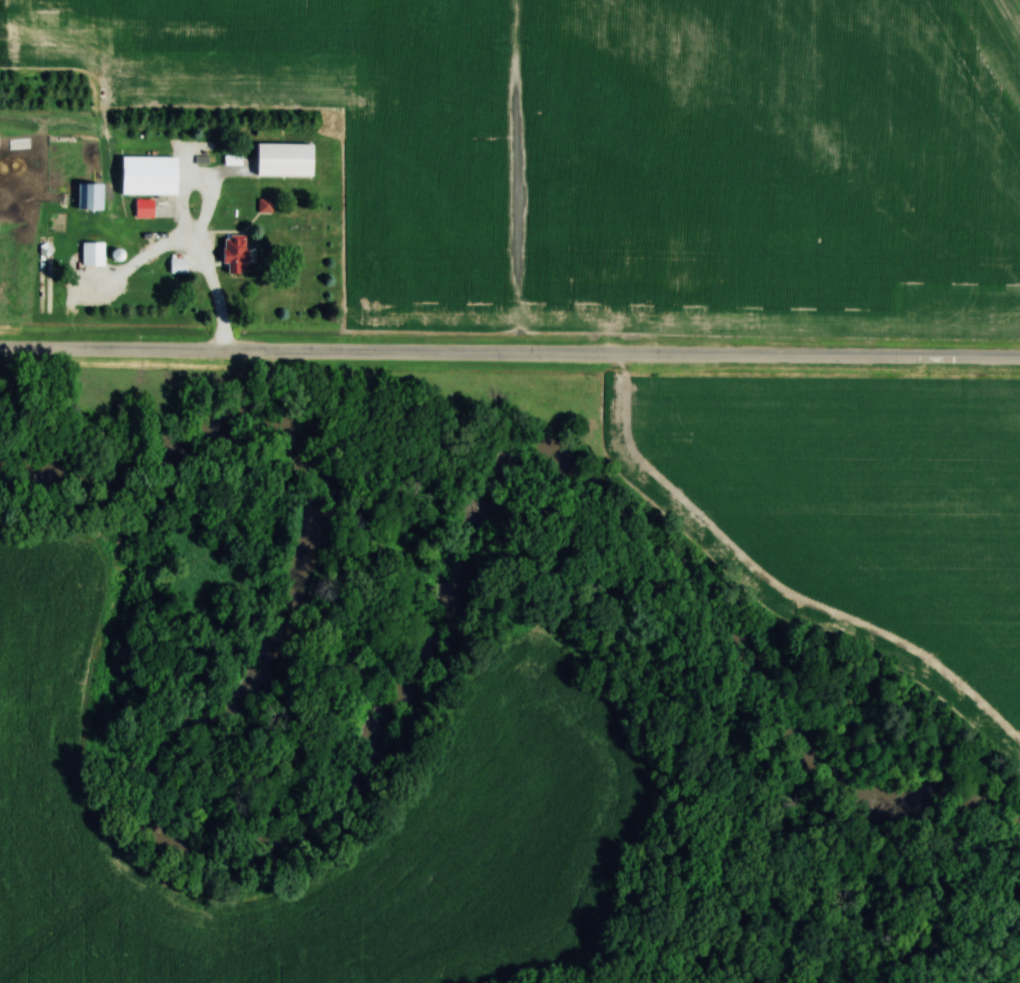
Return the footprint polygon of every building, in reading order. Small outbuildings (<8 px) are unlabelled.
[(253,137),(307,138),(307,170),(253,169),(253,137)] [(118,151),(173,153),(172,190),(117,188),(118,151)] [(74,202),(76,176),(98,178),(96,204),(74,202)] [(135,197),(151,197),(152,213),(135,214),(135,197)] [(255,213),(271,213),(271,199),(255,199),(255,213)] [(241,235),(215,235),(215,264),(221,264),(221,272),(241,272),(241,235)] [(101,260),(80,260),(81,240),(102,241),(101,260)] [(185,257),(165,257),(165,272),(185,272),(185,257)]
